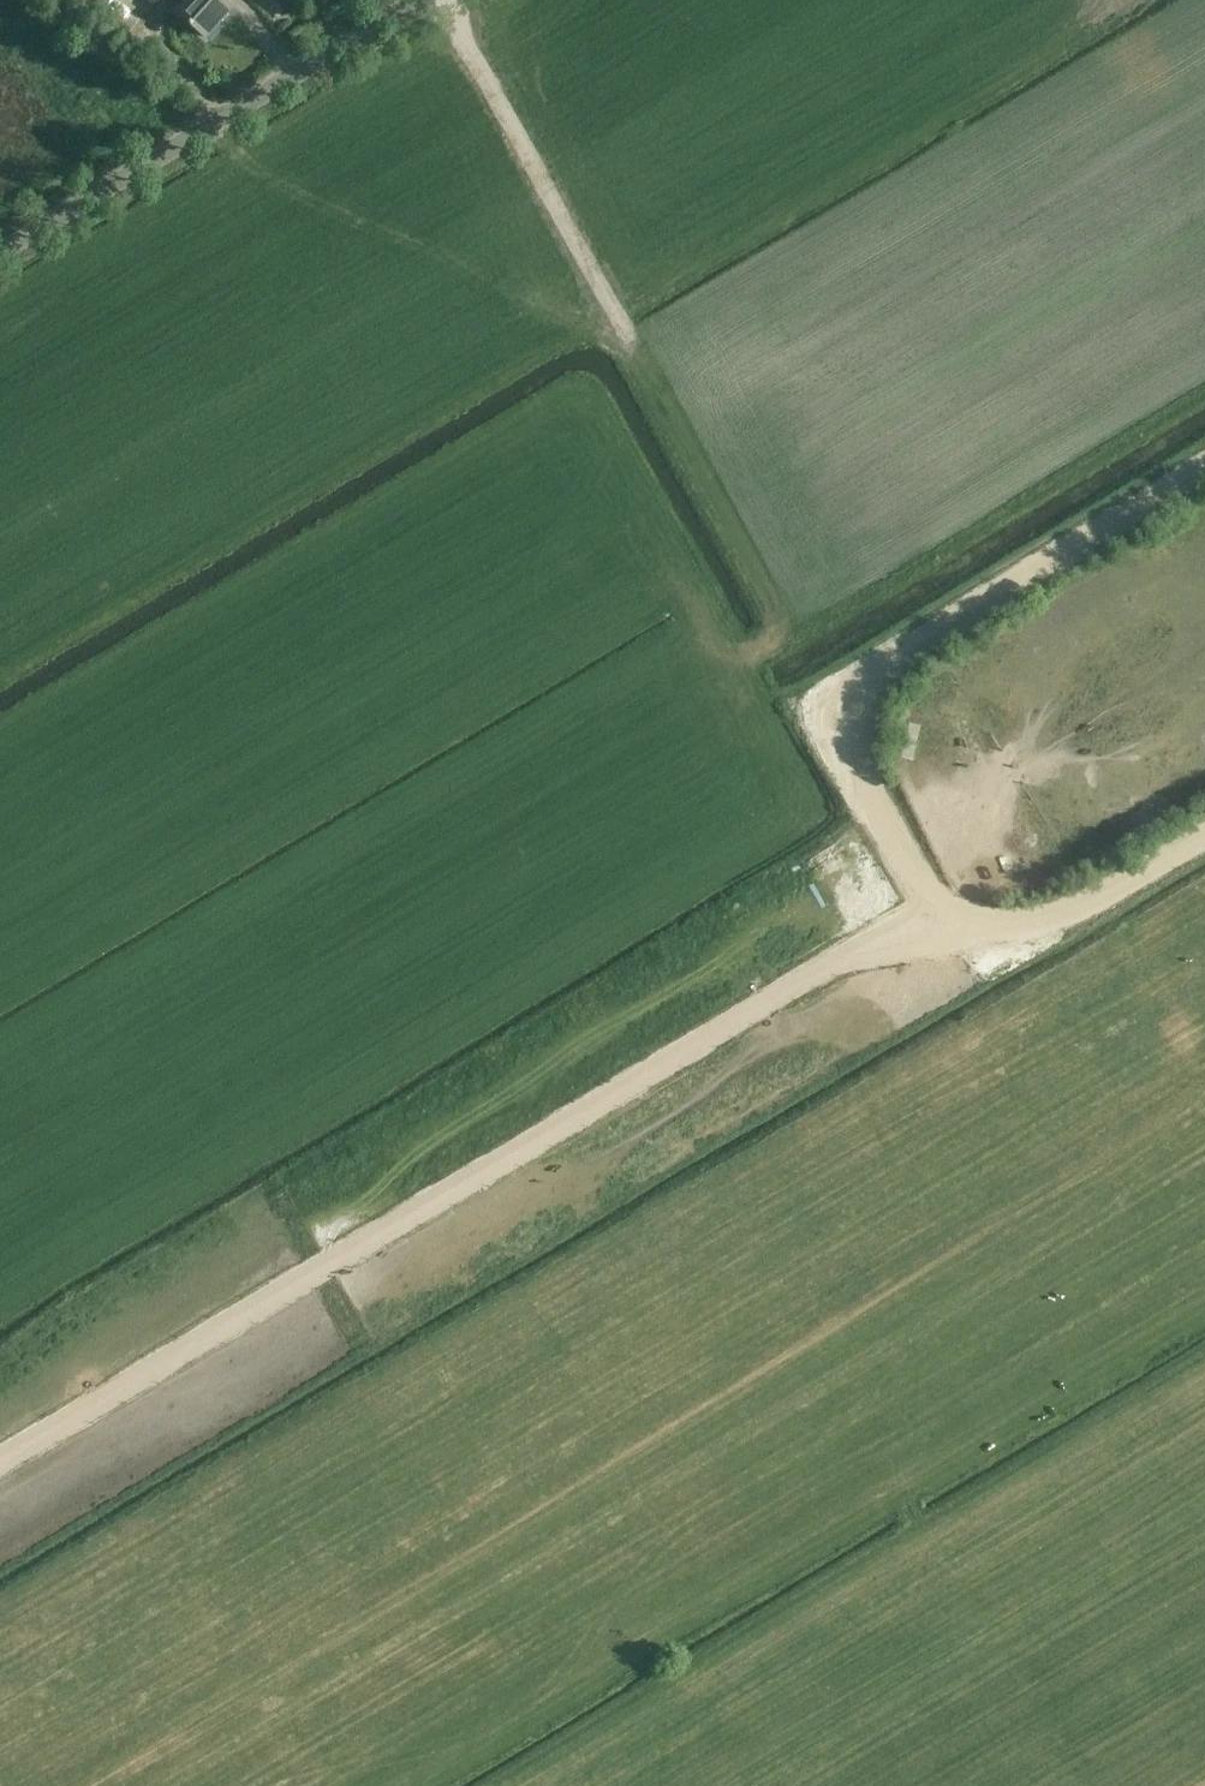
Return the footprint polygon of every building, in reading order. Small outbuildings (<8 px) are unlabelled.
[(232,7),(224,0),(164,0),(177,11),(176,12),(205,38),(232,7)] [(113,30),(119,25),(110,16),(104,23),(113,30)]
